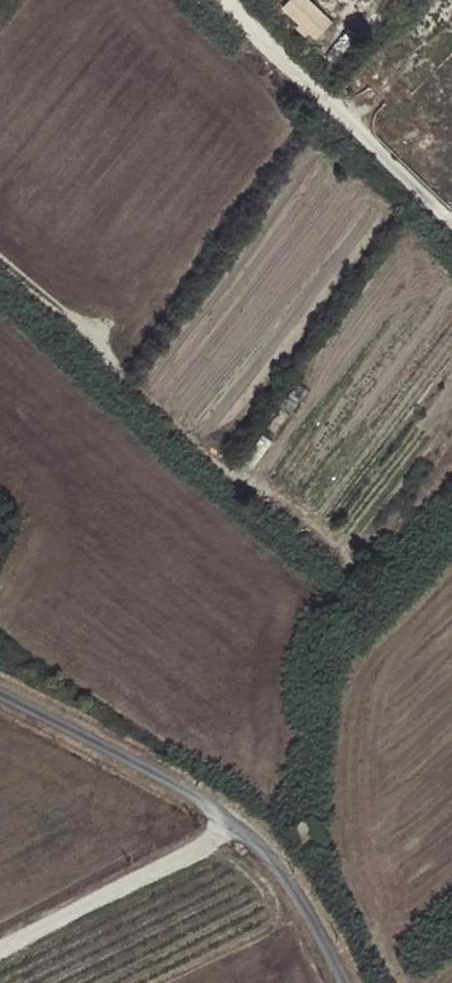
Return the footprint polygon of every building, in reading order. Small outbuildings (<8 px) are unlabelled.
[(335,19),(314,0),(289,0),(282,7),(316,39),(335,19)]
